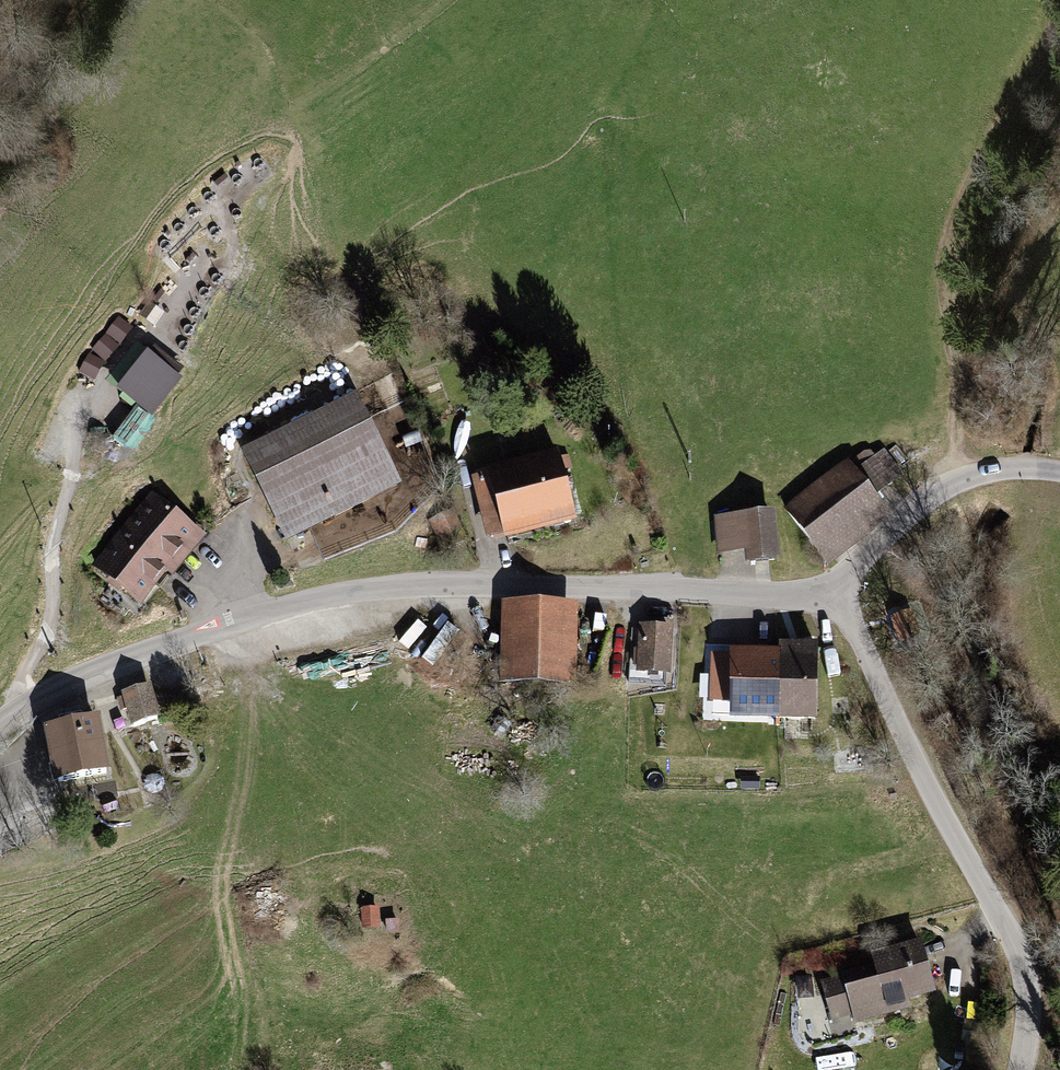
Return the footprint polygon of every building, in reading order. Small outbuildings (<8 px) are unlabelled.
[(107,332),(121,343),(133,328),(119,317),(107,332)] [(105,334),(92,349),(106,360),(118,346),(105,334)] [(183,374),(148,346),(117,384),(153,412),(183,374)] [(88,354),(79,372),(94,380),(104,362),(88,354)] [(357,400),(245,455),(286,538),(398,483),(357,400)] [(557,451),(490,469),(508,535),(575,518),(557,451)] [(883,453),(855,473),(847,462),(786,507),(823,557),(884,512),(872,496),(900,476),(883,453)] [(154,498),(93,572),(136,607),(162,575),(168,580),(203,538),(154,498)] [(769,514),(715,518),(718,552),(746,550),(747,561),(773,559),(769,514)] [(502,605),(500,681),(572,684),(574,607),(502,605)] [(639,625),(636,671),(667,673),(670,627),(639,625)] [(734,651),(734,717),(814,717),(814,651),(734,651)] [(124,695),(122,696),(132,733),(161,724),(151,688),(124,695)] [(72,728),(44,733),(55,791),(112,780),(101,722),(72,728)] [(914,946),(870,957),(872,968),(841,976),(842,979),(821,984),(830,1022),(852,1017),(854,1027),(907,1014),(904,1000),(926,995),(914,946)]
